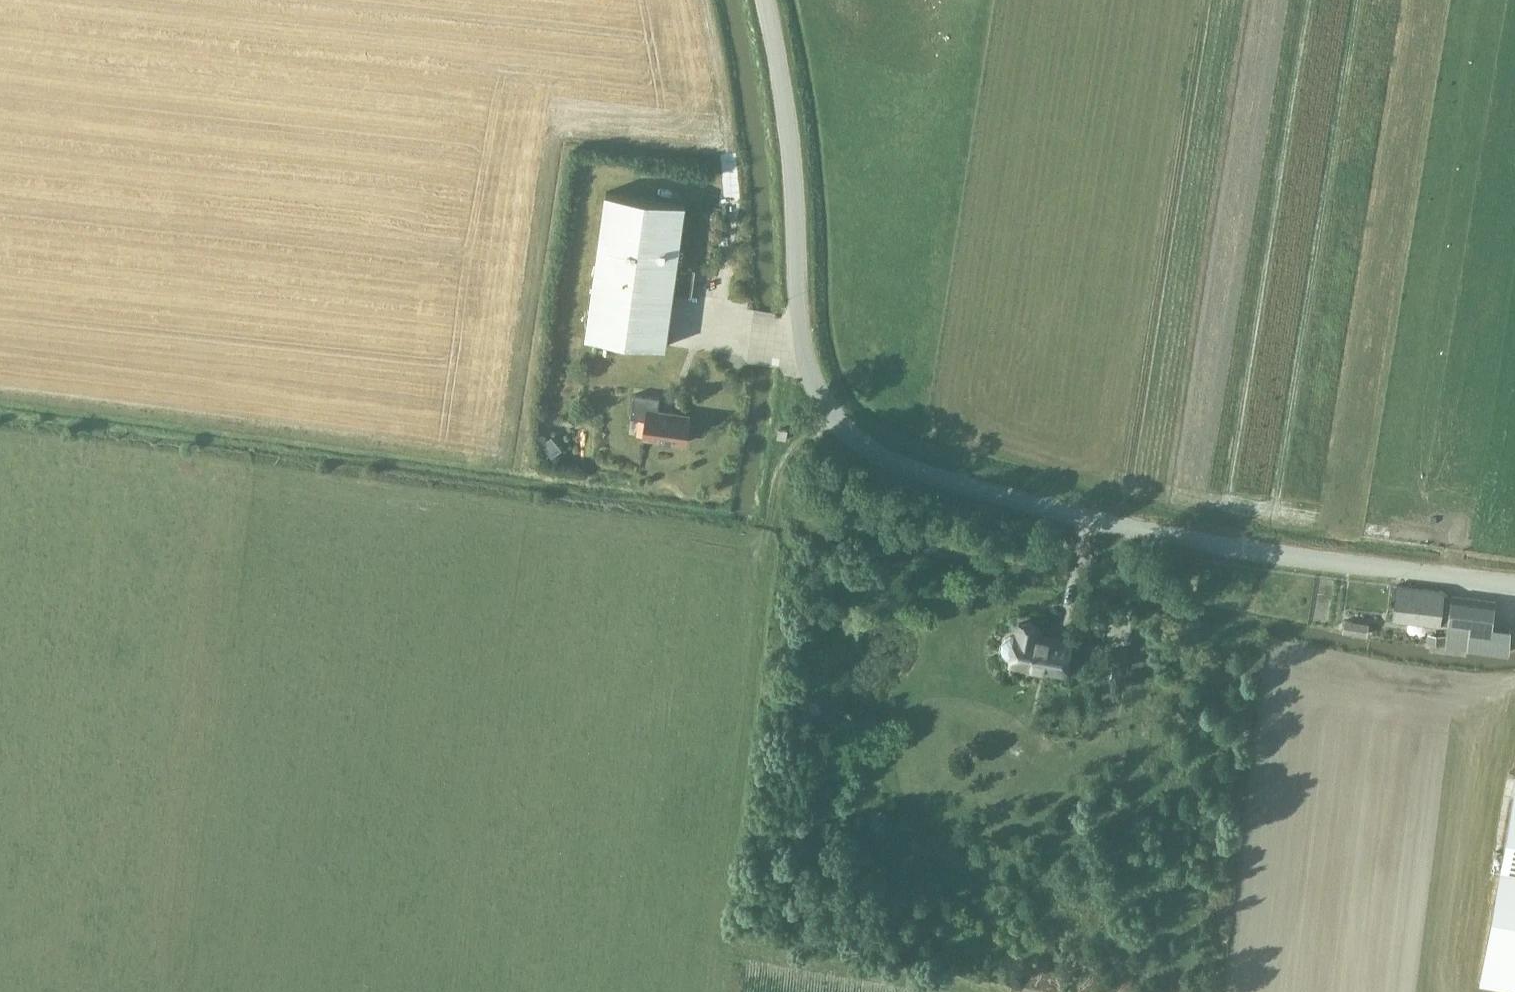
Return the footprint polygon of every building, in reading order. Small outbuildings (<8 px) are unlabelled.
[(586,336),(666,347),(674,293),(692,296),(696,269),(677,267),(686,203),(606,192),(586,336)] [(631,418),(647,420),(644,438),(686,443),(689,415),(658,411),(660,398),(634,395),(631,418)] [(788,430),(778,428),(776,439),(786,440),(788,430)] [(1398,583),(1397,584),(1393,618),(1439,624),(1444,589),(1398,583)] [(1448,622),(1446,637),(1427,635),(1426,644),(1445,646),(1444,648),(1466,651),(1467,649),(1509,654),(1512,627),(1491,624),(1495,600),(1452,594),(1448,622)] [(1009,663),(1065,674),(1072,640),(1040,633),(1041,626),(1036,626),(1034,624),(1031,622),(1027,622),(1023,623),(1017,622),(1014,636),(1009,635),(1004,638),(1001,641),(1000,648),(1001,653),(1005,658),(1009,659),(1009,663)] [(1123,655),(1106,653),(1103,677),(1120,679),(1123,655)] [(1501,867),(1480,984),(1514,990),(1514,790),(1501,867)]
